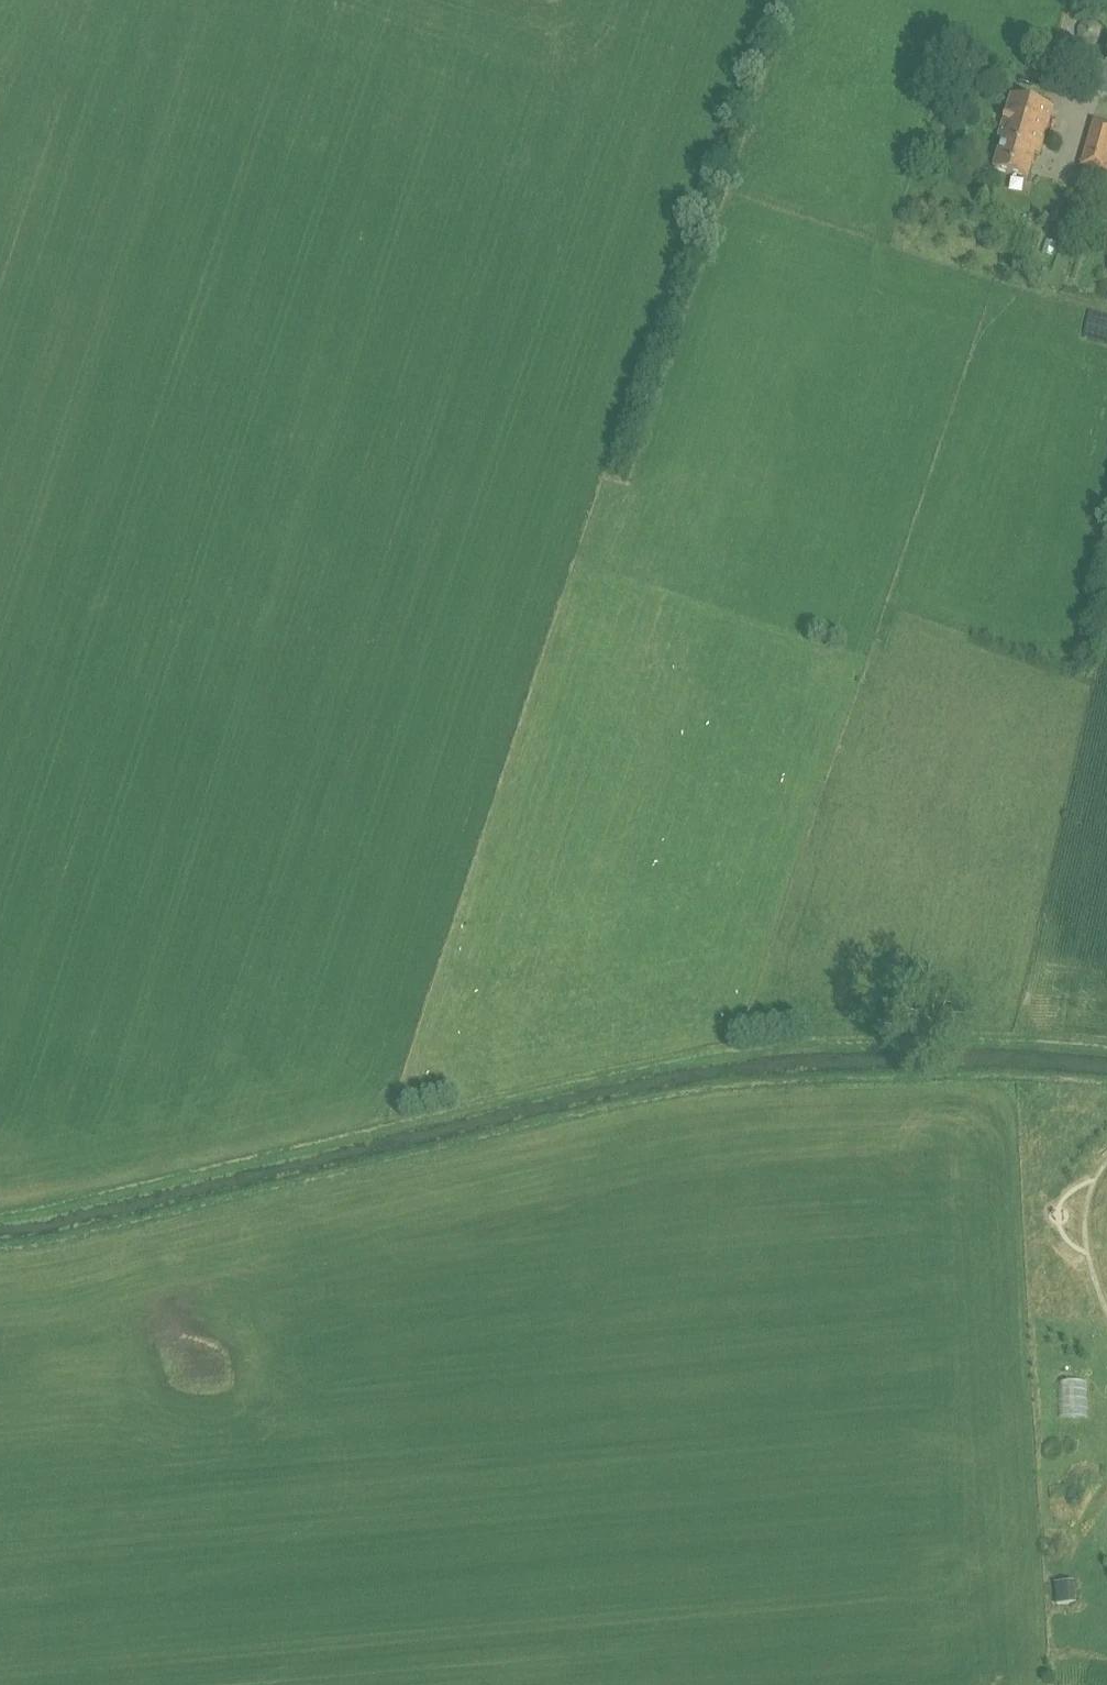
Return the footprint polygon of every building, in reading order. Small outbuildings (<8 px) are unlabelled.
[(1098,59),(1089,89),(1106,94),(1106,61),(1098,59)] [(994,170),(1028,180),(1036,155),(1040,157),(1054,109),(1012,97),(999,139),(1003,141),(994,170)] [(1094,118),(1080,166),(1105,173),(1104,178),(1106,179),(1106,122),(1094,118)] [(1106,223),(1106,211),(1096,207),(1093,220),(1106,223)] [(1056,1603),(1068,1603),(1067,1583),(1055,1584),(1056,1603)]
